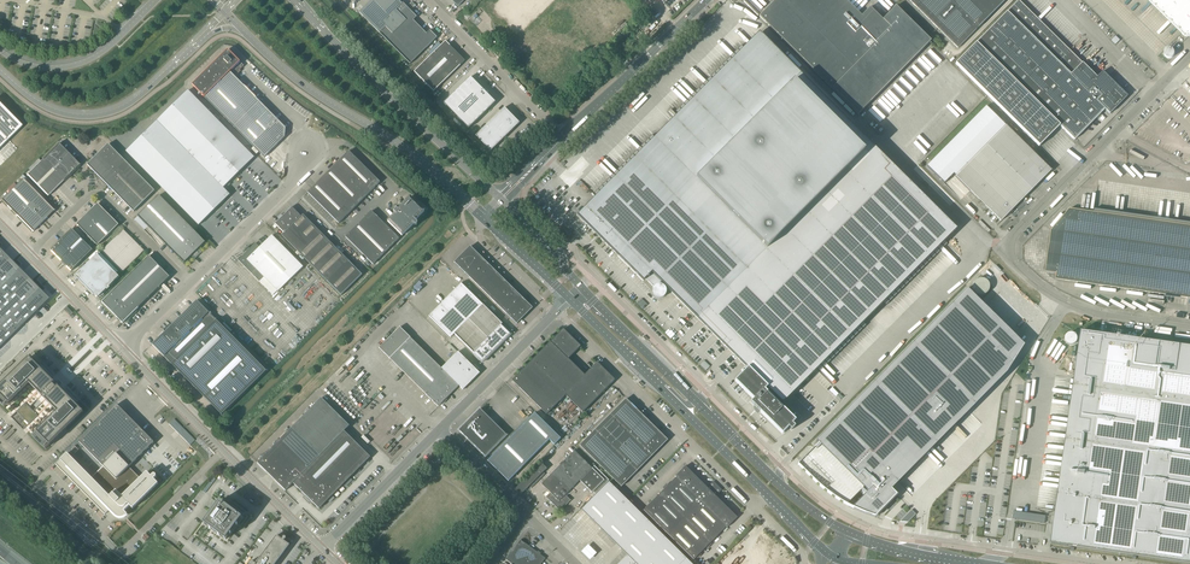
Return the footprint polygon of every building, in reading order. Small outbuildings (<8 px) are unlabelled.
[(379,33),(406,7),(403,3),(402,4),(398,0),(372,0),(359,13),(379,33)] [(759,16),(858,114),(931,41),(896,6),(883,20),(882,19),(877,14),(870,7),(861,16),(845,0),(775,0),(759,16)] [(958,48),(1006,0),(909,0),(958,48)] [(1018,0),(976,43),(1059,126),(1074,140),(1105,109),(1109,114),(1127,96),(1122,91),(1120,93),(1116,88),(1117,87),(1102,72),(1096,78),(1018,0)] [(1183,35),(1184,36),(1185,36),(1186,37),(1187,37),(1188,37),(1189,37),(1189,36),(1189,0),(1147,0),(1183,35)] [(406,7),(379,33),(400,54),(410,64),(437,38),(430,31),(426,34),(413,20),(416,17),(406,7)] [(577,215),(615,253),(643,281),(645,279),(654,287),(653,288),(653,289),(652,290),(652,291),(652,292),(652,293),(653,294),(653,295),(654,296),(654,297),(655,297),(655,298),(656,298),(657,298),(658,299),(659,299),(660,299),(661,299),(662,298),(663,298),(664,297),(665,296),(665,295),(666,295),(666,294),(666,293),(666,292),(666,291),(666,290),(665,289),(665,288),(664,287),(663,286),(664,285),(698,319),(703,313),(771,245),(844,172),(860,156),(864,151),(867,154),(874,147),(759,33),(697,95),(664,128),(644,149),(643,150),(577,215)] [(445,41),(415,71),(414,72),(433,92),(465,61),(445,41)] [(1059,126),(976,43),(955,64),(1039,146),(1059,126)] [(1174,55),(1174,54),(1174,53),(1174,52),(1174,51),(1174,50),(1173,50),(1173,49),(1172,49),(1171,48),(1170,48),(1169,48),(1168,48),(1167,49),(1166,49),(1165,50),(1165,51),(1164,52),(1164,53),(1164,54),(1165,55),(1165,56),(1166,57),(1167,58),(1168,58),(1169,58),(1170,58),(1171,58),(1172,58),(1172,57),(1173,57),(1173,56),(1174,56),(1174,55)] [(204,98),(208,101),(233,76),(234,76),(244,66),(228,50),(192,85),(204,98)] [(208,101),(244,138),(264,158),(285,138),(285,128),(247,90),(234,76),(233,76),(208,101)] [(470,77),(443,104),(468,129),(495,103),(470,77)] [(148,130),(126,152),(199,225),(230,195),(223,189),(224,188),(223,188),(227,185),(233,178),(249,193),(256,187),(259,190),(262,186),(261,185),(267,179),(269,180),(272,176),(262,166),(248,179),(241,171),(254,158),(188,91),(148,130)] [(21,127),(22,127),(0,105),(0,148),(21,127)] [(476,136),(491,151),(519,123),(504,108),(476,136)] [(1001,221),(1044,178),(1051,170),(1006,126),(956,177),(1001,221)] [(58,144),(27,175),(48,196),(79,165),(58,144)] [(87,165),(88,166),(134,212),(155,191),(108,144),(87,165)] [(747,368),(748,367),(749,368),(767,387),(772,393),(783,403),(785,401),(801,384),(825,361),(937,249),(941,245),(955,230),(956,230),(956,229),(955,229),(948,221),(894,168),(874,147),(867,154),(864,151),(860,156),(844,172),(771,245),(703,313),(698,319),(699,320),(731,352),(747,368)] [(349,151),(311,189),(307,193),(339,224),(380,182),(349,151)] [(54,211),(23,180),(1,200),(32,232),(54,211)] [(138,216),(144,222),(178,258),(184,263),(205,242),(159,195),(138,216)] [(387,222),(402,236),(413,225),(415,226),(416,226),(417,225),(417,223),(415,221),(424,212),(410,198),(398,209),(397,208),(395,208),(395,209),(395,210),(395,211),(393,212),(395,214),(387,222)] [(76,225),(96,245),(97,246),(119,225),(98,204),(76,225)] [(283,216),(279,220),(275,224),(277,227),(284,234),(282,236),(341,296),(362,275),(303,215),(300,217),(296,213),(297,213),(296,212),(296,213),(292,208),(291,208),(288,212),(287,212),(288,212),(287,212),(284,216),(283,216)] [(1123,217),(1070,209),(1051,230),(1046,272),(1057,274),(1056,279),(1189,298),(1189,225),(1123,217)] [(371,211),(345,237),(373,265),(399,239),(371,211)] [(51,250),(71,271),(93,250),(72,229),(51,250)] [(123,230),(108,245),(101,252),(122,273),(144,251),(123,230)] [(255,243),(249,249),(238,260),(259,282),(264,277),(278,292),(303,267),(272,236),(260,247),(255,243)] [(506,283),(501,278),(501,277),(500,278),(499,276),(496,273),(496,272),(495,273),(491,268),(491,267),(490,268),(486,263),(485,262),(484,262),(481,258),(480,258),(481,257),(480,257),(479,257),(478,256),(477,254),(476,253),(475,253),(475,252),(474,251),(470,248),(466,252),(465,252),(464,253),(460,258),(459,257),(459,258),(455,262),(454,263),(455,263),(460,267),(459,268),(460,268),(464,272),(465,273),(470,278),(471,278),(475,283),(476,283),(480,288),(481,288),(485,293),(486,294),(486,293),(491,298),(490,298),(491,299),(491,298),(496,303),(495,303),(496,304),(496,303),(499,306),(501,308),(500,308),(501,309),(501,308),(506,313),(506,314),(511,318),(511,319),(516,323),(516,324),(517,323),(516,323),(520,319),(521,319),(526,314),(527,314),(526,313),(531,308),(532,309),(532,308),(531,308),(527,303),(526,303),(521,298),(522,298),(521,298),(516,293),(517,293),(516,292),(516,293),(511,288),(511,287),(511,288),(506,283),(506,282),(506,283)] [(48,299),(0,250),(0,347),(48,299)] [(94,295),(98,298),(106,289),(107,290),(110,288),(109,287),(120,276),(98,254),(76,275),(80,278),(78,280),(94,295)] [(149,256),(102,302),(123,323),(170,277),(149,256)] [(989,288),(989,286),(989,284),(988,282),(987,281),(985,280),(983,279),(981,279),(979,279),(977,279),(976,281),(974,282),(973,284),(973,286),(972,287),(973,289),(973,291),(974,292),(975,294),(977,295),(978,295),(980,296),(982,295),(984,295),(985,294),(987,293),(988,291),(989,290),(989,288)] [(504,322),(499,317),(463,282),(461,284),(429,316),(450,338),(454,334),(473,353),(482,363),(510,335),(501,325),(504,322)] [(864,495),(852,508),(854,509),(857,510),(860,511),(863,513),(868,515),(873,516),(875,517),(879,513),(882,510),(896,496),(890,491),(938,442),(955,425),(1006,373),(1024,345),(967,289),(816,442),(867,492),(864,495)] [(637,303),(643,309),(647,305),(641,299),(637,303)] [(197,301),(171,326),(152,345),(171,364),(222,415),(266,371),(197,301)] [(64,310),(70,317),(73,313),(67,307),(64,310)] [(410,338),(400,327),(379,348),(389,359),(434,403),(432,406),(431,407),(434,411),(459,386),(463,390),(465,388),(465,389),(471,383),(470,383),(480,373),(458,352),(441,369),(410,338)] [(512,381),(524,393),(575,342),(563,329),(512,381)] [(1102,334),(1080,330),(1050,543),(1102,551),(1189,563),(1189,562),(1189,346),(1102,334)] [(1077,340),(1077,339),(1077,338),(1077,336),(1076,335),(1075,334),(1073,333),(1072,333),(1070,333),(1069,333),(1067,334),(1066,336),(1066,337),(1065,339),(1066,340),(1066,342),(1067,343),(1069,344),(1070,345),(1072,345),(1073,345),(1075,344),(1076,343),(1077,342),(1077,341),(1077,340)] [(575,342),(524,393),(546,415),(565,395),(583,412),(614,380),(597,363),(584,376),(568,359),(580,347),(575,342)] [(51,379),(30,358),(0,387),(0,400),(7,404),(8,403),(9,404),(29,384),(57,412),(36,432),(37,433),(36,434),(45,448),(45,449),(83,412),(58,387),(56,388),(53,385),(55,383),(51,379)] [(704,361),(700,365),(706,371),(710,367),(704,361)] [(795,421),(770,396),(772,393),(767,387),(749,368),(736,381),(753,399),(750,402),(757,409),(756,410),(759,413),(760,412),(782,434),(789,427),(791,430),(794,426),(793,425),(792,424),(795,421)] [(319,509),(370,457),(344,432),(349,426),(321,398),(257,463),(285,491),(293,483),(319,509)] [(615,410),(636,430),(646,420),(641,415),(641,414),(641,415),(636,410),(636,409),(636,410),(631,405),(631,404),(630,405),(626,400),(626,399),(625,400),(626,400),(621,405),(621,404),(620,405),(616,410),(615,409),(615,410)] [(16,411),(29,424),(38,416),(33,411),(29,407),(25,403),(16,411)] [(110,510),(110,511),(116,516),(116,517),(117,517),(118,518),(119,518),(120,518),(121,518),(122,518),(123,518),(124,517),(125,517),(125,516),(127,514),(124,511),(129,505),(133,509),(158,484),(154,479),(156,478),(156,477),(156,476),(156,475),(155,475),(154,474),(153,475),(151,477),(147,472),(140,479),(129,467),(154,443),(154,442),(140,428),(117,405),(116,405),(79,442),(103,467),(91,478),(67,453),(55,465),(92,502),(105,515),(110,510)] [(490,419),(480,409),(459,430),(469,440),(472,437),(473,438),(473,439),(473,440),(474,440),(475,440),(472,444),(485,456),(506,435),(493,422),(492,423),(489,420),(490,419)] [(601,467),(601,466),(636,430),(615,410),(611,415),(610,415),(606,420),(605,420),(601,425),(600,425),(600,426),(595,430),(595,431),(590,436),(590,435),(590,436),(585,441),(585,440),(584,441),(585,441),(580,446),(585,451),(590,456),(595,461),(595,462),(596,461),(600,466),(601,467)] [(487,461),(508,482),(521,468),(549,440),(554,445),(560,439),(535,413),(509,439),(487,461)] [(646,419),(646,420),(636,430),(601,466),(605,471),(606,472),(606,471),(611,476),(610,476),(611,477),(611,476),(616,481),(616,482),(616,481),(621,486),(621,487),(621,486),(626,481),(626,482),(626,481),(631,476),(631,477),(632,476),(631,476),(636,471),(637,471),(636,471),(641,466),(642,466),(641,466),(646,461),(647,461),(647,460),(651,456),(652,456),(652,455),(656,451),(657,451),(657,450),(661,445),(662,446),(662,445),(666,440),(667,441),(667,440),(666,440),(662,435),(661,435),(657,430),(656,430),(651,425),(652,425),(651,425),(646,420),(647,420),(646,419)] [(0,435),(2,437),(11,428),(9,426),(0,435)] [(4,439),(6,440),(15,432),(13,430),(4,439)] [(609,480),(594,466),(592,468),(574,451),(541,484),(550,493),(546,497),(560,511),(571,501),(565,495),(580,481),(592,493),(593,492),(595,494),(609,480)] [(430,459),(422,467),(431,475),(438,468),(430,459)] [(541,464),(515,489),(515,490),(520,495),(529,486),(531,488),(544,475),(542,473),(546,469),(541,464)] [(676,478),(667,486),(692,511),(711,492),(685,466),(675,477),(676,478)] [(213,478),(203,491),(205,493),(215,479),(213,478)] [(686,559),(609,482),(581,510),(600,529),(601,530),(616,544),(621,550),(622,551),(626,555),(627,555),(621,561),(618,563),(680,563),(686,559)] [(643,510),(668,535),(692,511),(667,486),(646,507),(643,510)] [(711,492),(692,511),(718,535),(726,527),(727,528),(737,517),(711,492)] [(219,502),(218,503),(215,507),(214,509),(208,516),(209,516),(207,518),(203,523),(203,524),(204,524),(203,524),(209,528),(211,529),(210,529),(218,535),(219,536),(225,540),(226,540),(230,534),(231,533),(236,526),(237,524),(241,519),(242,518),(241,518),(241,517),(227,507),(226,506),(220,502),(219,502)] [(692,511),(668,535),(693,560),(696,557),(718,535),(692,511)] [(1014,511),(1013,519),(1038,522),(1040,523),(1041,515),(1014,511)] [(271,543),(271,544),(266,550),(266,551),(261,557),(260,557),(261,558),(260,559),(259,559),(255,563),(252,561),(250,561),(249,563),(275,563),(289,545),(284,541),(284,540),(285,540),(286,539),(286,538),(285,537),(284,537),(283,537),(283,538),(282,538),(282,539),(282,540),(276,536),(276,537),(271,543)] [(511,563),(541,563),(545,559),(540,555),(541,554),(538,551),(537,552),(520,540),(506,560),(511,563)]
